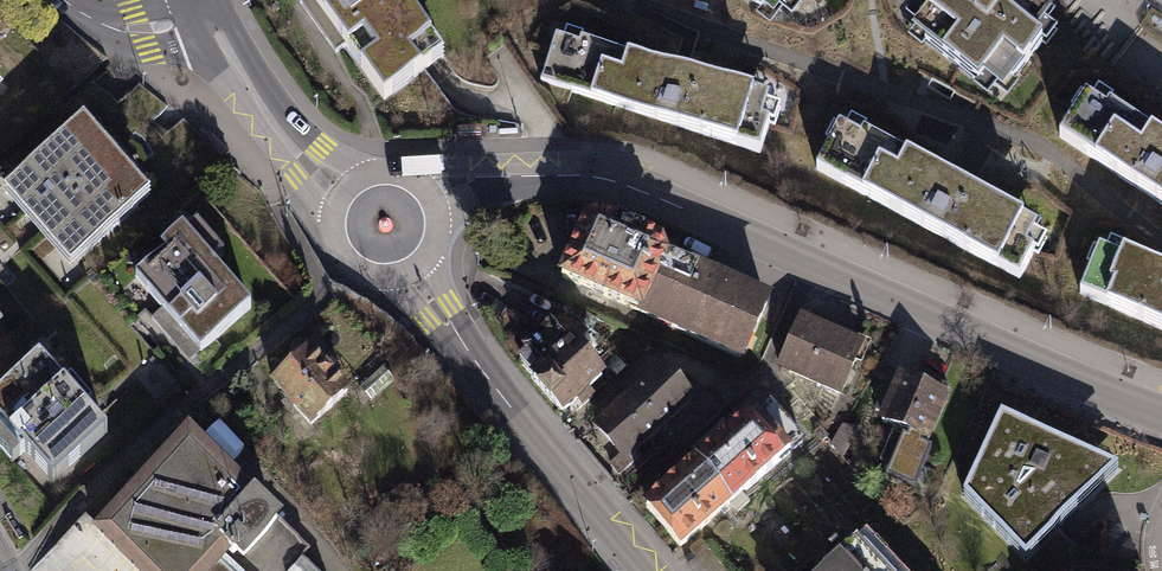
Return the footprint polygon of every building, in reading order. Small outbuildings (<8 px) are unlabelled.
[(315,0),(299,0),(337,52),(347,45),(315,0)] [(347,45),(384,97),(433,62),(446,53),(408,0),(315,0),(347,45)] [(771,16),(783,0),(750,0),(771,16)] [(908,28),(976,84),(982,77),(1001,92),(1044,40),(1032,31),(1045,15),(1027,0),(920,0),(918,3),(925,9),(908,28)] [(576,42),(554,35),(539,80),(760,152),(770,123),(760,119),(767,98),(681,69),(578,35),(576,42)] [(1084,95),(1057,136),(1161,206),(1161,140),(1108,104),(1105,109),(1084,95)] [(83,117),(2,187),(69,263),(149,193),(83,117)] [(858,138),(835,126),(812,169),(1020,280),(1036,252),(1027,247),(1038,227),(959,185),(860,132),(858,138)] [(576,220),(551,278),(639,316),(665,254),(658,240),(594,213),(576,220)] [(164,252),(136,277),(201,351),(253,305),(183,227),(160,247),(164,252)] [(1098,250),(1079,294),(1161,330),(1161,269),(1122,252),(1119,259),(1098,250)] [(769,300),(665,254),(639,316),(636,320),(740,366),(769,300)] [(559,314),(545,326),(561,344),(567,339),(570,342),(585,333),(559,314)] [(799,315),(776,368),(840,396),(863,342),(799,315)] [(534,365),(523,375),(558,415),(601,378),(570,342),(567,339),(561,344),(545,326),(519,348),(534,365)] [(312,346),(270,383),(311,429),(353,392),(312,346)] [(0,388),(0,449),(11,461),(26,448),(52,477),(105,430),(38,354),(0,388)] [(617,355),(606,365),(617,376),(627,366),(617,355)] [(622,385),(627,391),(657,366),(651,359),(622,385)] [(627,391),(589,424),(617,457),(622,462),(665,425),(693,401),(675,380),(661,363),(657,366),(627,391)] [(384,367),(361,388),(371,400),(394,379),(384,367)] [(896,373),(874,423),(907,437),(906,439),(901,437),(885,475),(913,487),(929,451),(918,446),(920,442),(928,445),(949,396),(896,373)] [(683,375),(675,380),(693,401),(665,425),(683,446),(722,412),(695,380),(683,375)] [(794,377),(769,398),(805,442),(831,419),(794,377)] [(769,398),(692,461),(730,506),(736,514),(749,503),(742,494),(805,442),(769,398)] [(999,415),(962,498),(1024,559),(1119,470),(999,415)] [(842,425),(830,444),(843,458),(862,428),(842,425)] [(97,528),(144,570),(225,570),(217,563),(226,554),(233,548),(245,560),(284,521),(191,431),(97,528)] [(622,462),(617,457),(608,464),(619,476),(628,468),(622,462)] [(692,461),(639,506),(675,551),(730,506),(692,461)] [(820,570),(902,570),(864,530),(820,570)] [(226,554),(217,563),(225,570),(243,570),(226,554)] [(290,570),(323,570),(304,554),(289,570),(290,570)]
